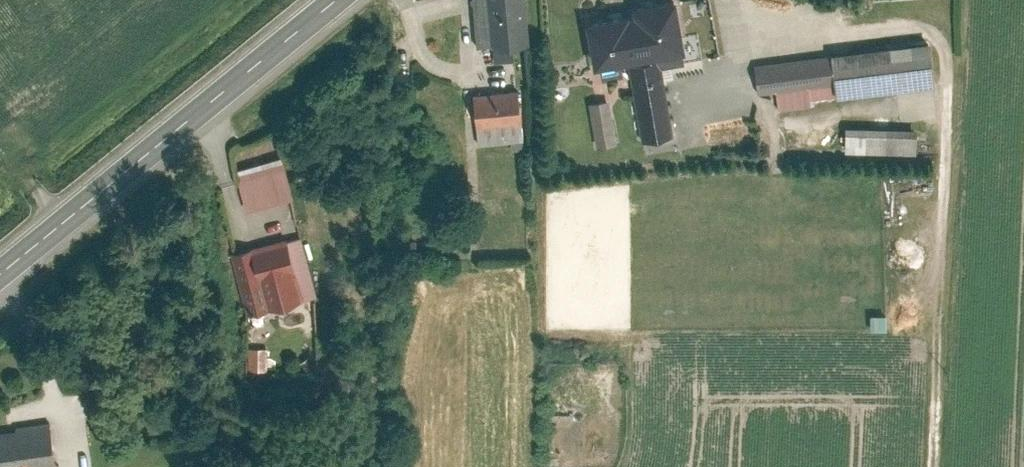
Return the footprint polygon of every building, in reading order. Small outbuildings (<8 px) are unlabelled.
[(476,51),(530,48),(526,0),(473,0),(476,51)] [(633,10),(634,18),(586,26),(594,71),(684,56),(675,3),(633,10)] [(772,90),(774,103),(934,84),(929,40),(745,61),(749,93),(772,90)] [(520,140),(517,89),(466,92),(469,143),(520,140)] [(593,145),(613,141),(605,97),(584,101),(593,145)] [(839,125),(839,150),(909,150),(909,126),(839,125)] [(235,172),(247,215),(295,202),(283,159),(235,172)] [(232,257),(249,319),(320,301),(303,238),(232,257)] [(866,314),(867,329),(884,328),(883,313),(866,314)] [(250,365),(267,364),(266,347),(249,348),(250,365)] [(50,421),(0,427),(0,466),(55,466),(50,421)]
